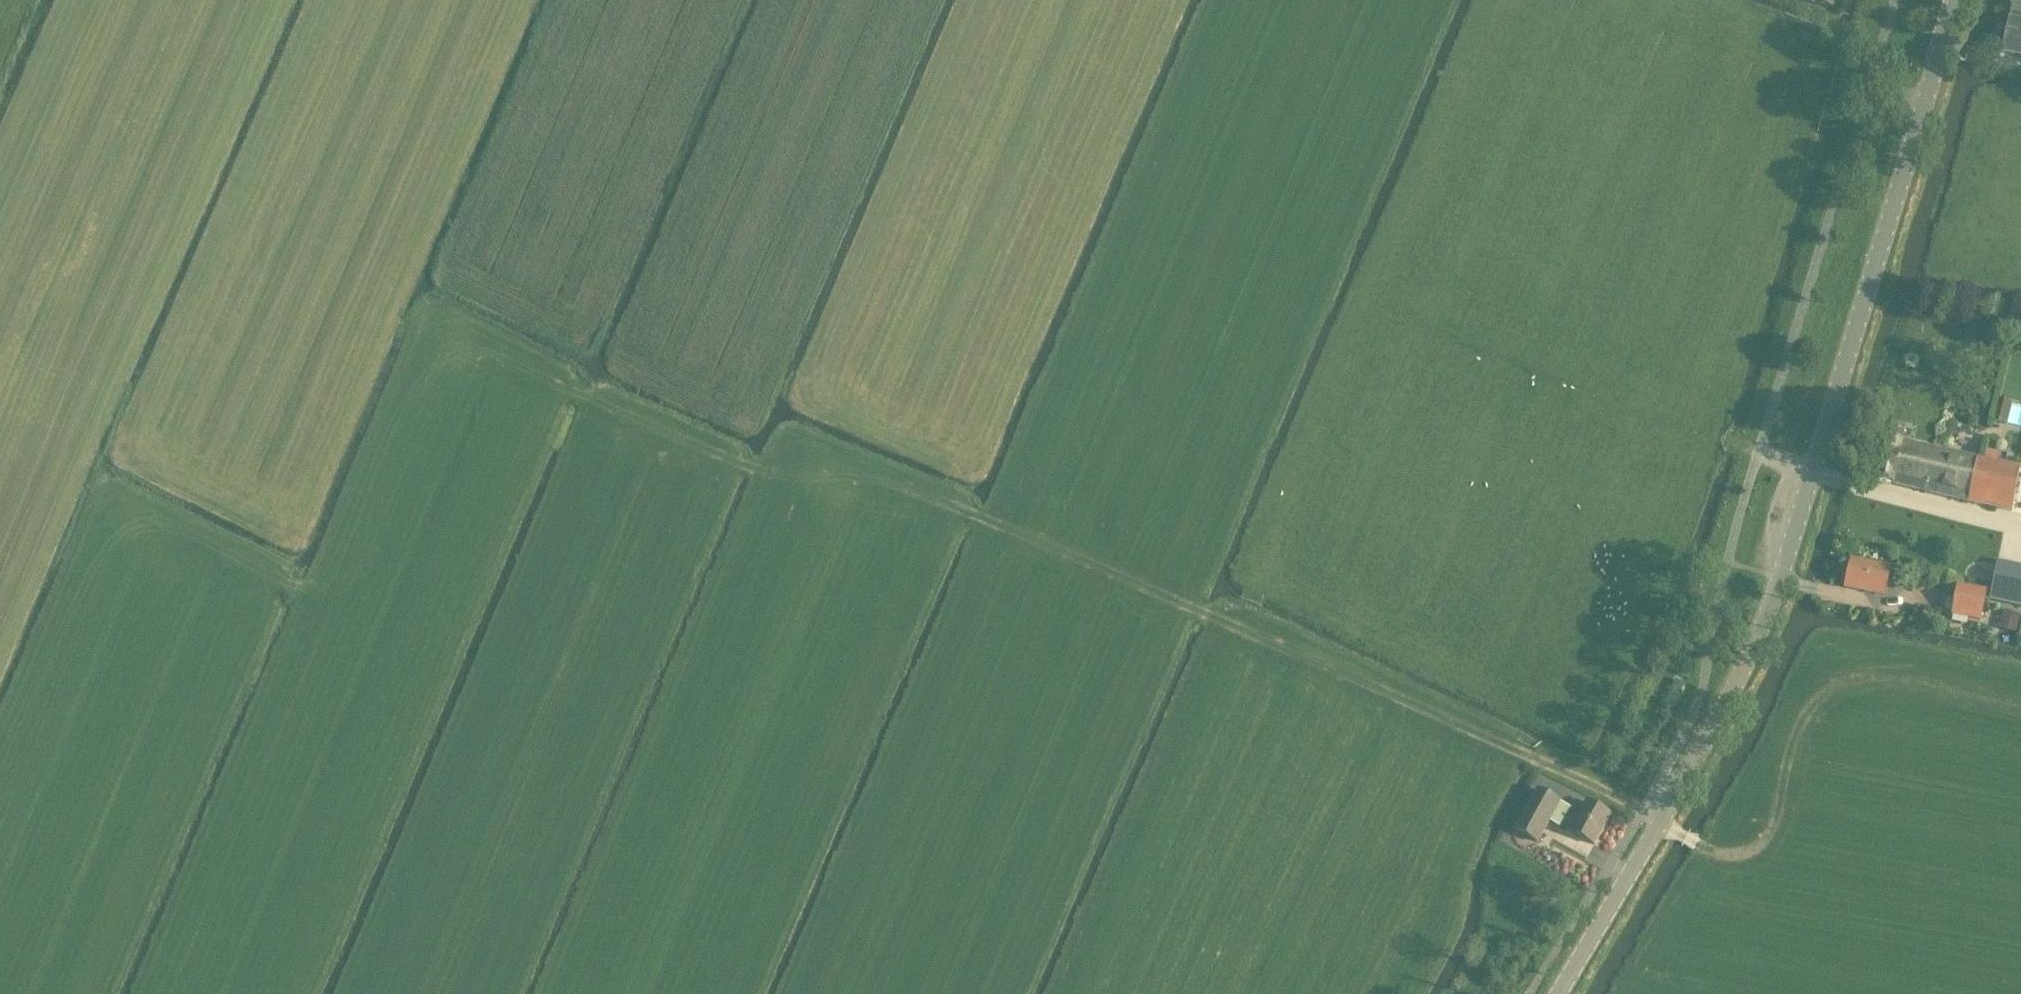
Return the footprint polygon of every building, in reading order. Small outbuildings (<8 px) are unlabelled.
[(1832,9),(1835,0),(1803,0),(1832,9)] [(2013,4),(2002,52),(2020,56),(2020,5),(2013,4)] [(1980,348),(1989,347),(1988,334),(1978,335),(1980,348)] [(1890,425),(1889,434),(1906,437),(1908,429),(1890,425)] [(1967,502),(1977,459),(1902,442),(1902,441),(1885,438),(1876,480),(1967,502)] [(2020,469),(1977,459),(1967,502),(2012,512),(2020,469)] [(1846,587),(1884,596),(1890,568),(1851,560),(1846,587)] [(1997,565),(1990,600),(2020,606),(2020,570),(1997,565)] [(1959,587),(1953,617),(1980,623),(1986,593),(1959,587)] [(2004,612),(2001,625),(2017,629),(2020,616),(2004,612)] [(1544,794),(1522,834),(1540,844),(1552,822),(1561,827),(1595,845),(1611,816),(1587,802),(1578,818),(1569,813),(1571,809),(1562,804),(1544,794)]
